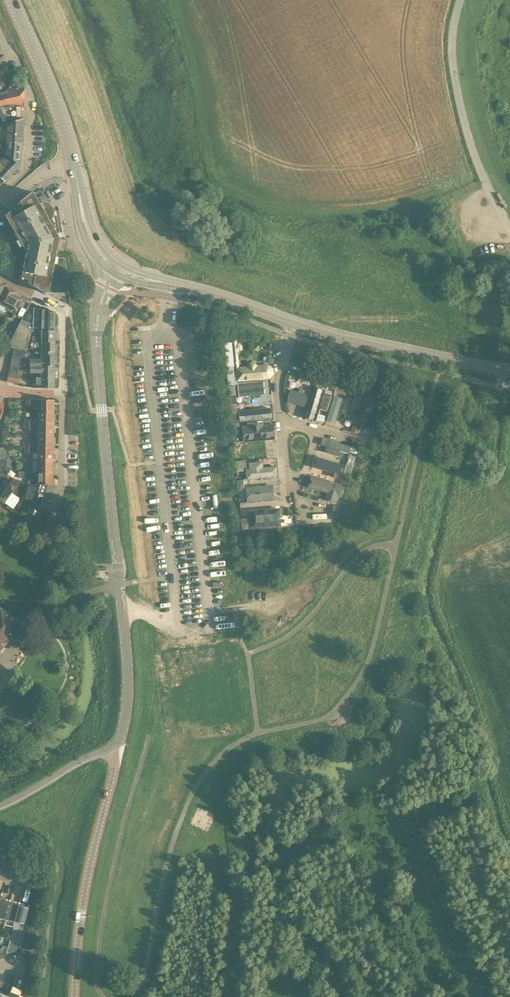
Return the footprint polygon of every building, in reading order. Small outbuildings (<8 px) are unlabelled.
[(9,74),(5,68),(0,70),(0,78),(9,74)] [(3,93),(0,95),(0,101),(2,100),(3,102),(12,101),(12,98),(25,95),(25,85),(3,93)] [(25,95),(12,98),(12,101),(3,102),(2,100),(0,101),(0,115),(3,123),(24,115),(25,95)] [(4,127),(0,130),(0,139),(7,147),(7,144),(22,145),(24,119),(6,125),(4,127)] [(7,147),(6,148),(6,150),(5,156),(10,159),(20,166),(22,145),(7,144),(7,147)] [(0,155),(0,166),(11,176),(20,166),(10,159),(5,156),(6,150),(6,148),(0,155)] [(11,176),(0,166),(0,180),(3,182),(4,182),(5,182),(11,176)] [(56,257),(57,251),(60,239),(66,241),(62,220),(60,220),(57,206),(52,207),(48,200),(50,198),(45,191),(35,196),(33,192),(30,194),(14,208),(14,209),(2,220),(4,224),(10,225),(26,253),(21,280),(46,294),(68,293),(65,259),(56,257)] [(60,239),(57,251),(64,252),(66,241),(60,239)] [(4,286),(0,295),(0,304),(8,308),(6,311),(15,315),(22,300),(15,296),(16,294),(4,286)] [(42,330),(54,331),(54,312),(42,308),(41,323),(41,331),(42,330)] [(19,325),(9,345),(26,350),(30,330),(19,325)] [(55,331),(54,331),(42,330),(42,337),(30,337),(30,343),(42,343),(55,343),(55,331)] [(226,366),(233,366),(236,366),(234,341),(223,341),(224,344),(226,366)] [(41,355),(55,355),(55,343),(42,343),(30,343),(29,350),(42,350),(41,355)] [(13,349),(11,358),(25,360),(27,352),(13,349)] [(55,367),(55,355),(41,355),(41,361),(30,361),(30,366),(37,367),(55,367)] [(11,358),(10,366),(19,368),(23,368),(25,360),(11,358)] [(237,381),(270,378),(273,374),(273,366),(268,363),(258,364),(254,361),(249,361),(247,365),(236,366),(237,381)] [(8,374),(20,377),(20,376),(17,375),(19,368),(10,366),(8,374)] [(41,373),(41,378),(54,378),(55,367),(37,367),(30,366),(30,373),(41,373)] [(19,384),(20,377),(8,374),(7,382),(19,384)] [(298,381),(308,384),(310,378),(300,375),(298,381)] [(54,378),(41,378),(33,378),(33,388),(54,388),(54,378)] [(265,394),(264,381),(238,383),(239,396),(254,395),(254,399),(261,398),(261,395),(265,394)] [(316,387),(327,390),(328,384),(318,381),(316,387)] [(335,392),(345,395),(347,389),(337,386),(335,392)] [(307,420),(316,423),(321,407),(328,409),(329,405),(322,403),(326,390),(317,387),(307,420)] [(307,407),(311,395),(303,393),(304,390),(299,388),(298,391),(292,389),(288,401),(307,407)] [(353,398),(363,400),(365,395),(355,392),(353,398)] [(329,413),(337,415),(342,398),(334,396),(329,413)] [(38,400),(38,412),(54,412),(54,400),(38,400)] [(273,418),(272,407),(240,409),(241,421),(273,418)] [(359,407),(352,431),(357,433),(365,408),(359,407)] [(54,412),(38,412),(38,424),(54,424),(54,412)] [(280,437),(279,421),(244,424),(245,440),(280,437)] [(38,424),(31,424),(25,424),(25,429),(38,430),(38,436),(54,436),(54,424),(38,424)] [(24,448),(53,448),(54,436),(38,436),(38,442),(24,442),(24,443),(23,443),(23,448),(24,448)] [(322,439),(320,446),(326,448),(325,454),(338,458),(340,453),(349,455),(351,448),(322,439)] [(37,460),(53,460),(53,448),(24,448),(24,453),(38,453),(37,460)] [(315,455),(313,465),(332,471),(331,474),(335,475),(336,472),(342,474),(345,464),(315,455)] [(346,466),(352,467),(355,457),(349,455),(346,466)] [(37,460),(37,472),(53,473),(53,460),(37,460)] [(246,467),(247,478),(277,476),(276,465),(264,466),(263,460),(249,461),(249,467),(246,467)] [(343,476),(349,478),(352,467),(346,466),(343,476)] [(37,478),(37,483),(37,485),(46,485),(53,485),(53,473),(37,472),(19,472),(19,478),(37,478)] [(342,497),(345,485),(313,476),(309,487),(342,497)] [(6,477),(0,486),(0,501),(4,504),(10,495),(14,495),(23,501),(23,500),(27,484),(27,483),(16,480),(14,483),(6,477)] [(46,485),(37,485),(27,484),(23,500),(31,503),(28,513),(38,516),(41,508),(44,508),(46,502),(43,501),(46,492),(44,492),(46,485)] [(275,499),(273,484),(245,486),(246,501),(275,499)] [(331,516),(337,518),(340,508),(334,506),(331,516)] [(282,525),(281,507),(250,509),(251,527),(282,525)] [(19,624),(0,610),(0,649),(19,624)] [(0,900),(0,919),(4,920),(10,900),(1,897),(0,900)] [(4,920),(14,923),(19,902),(10,900),(4,920)] [(19,902),(14,923),(24,925),(29,905),(19,902)] [(8,996),(18,996),(20,989),(12,987),(9,994),(8,996)]
